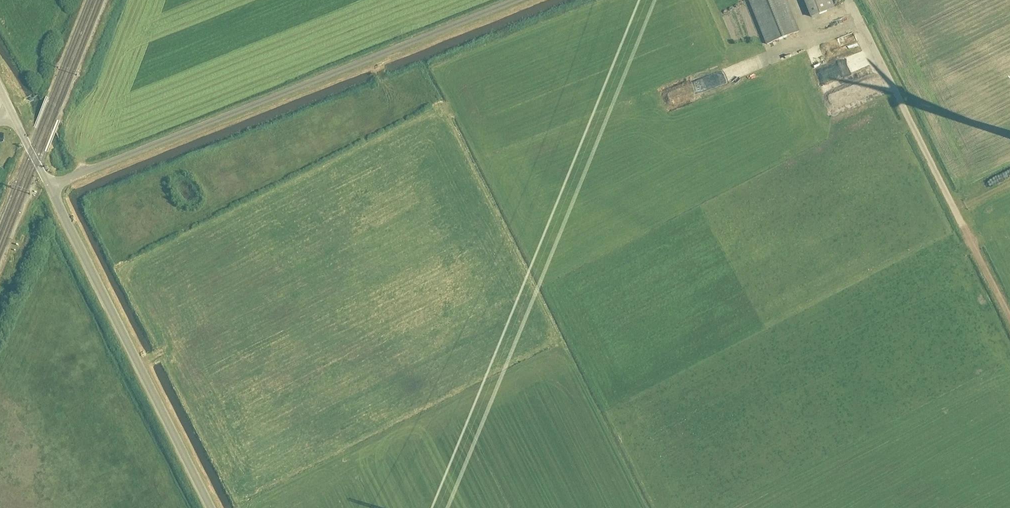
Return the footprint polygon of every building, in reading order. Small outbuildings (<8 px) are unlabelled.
[(768,45),(798,32),(785,0),(749,0),(768,45)] [(831,0),(805,0),(812,17),(834,9),(831,0)] [(838,47),(854,44),(853,36),(837,38),(838,47)] [(712,74),(687,83),(692,96),(722,85),(718,75),(713,77),(712,74)] [(660,108),(689,99),(685,84),(655,92),(660,108)]
